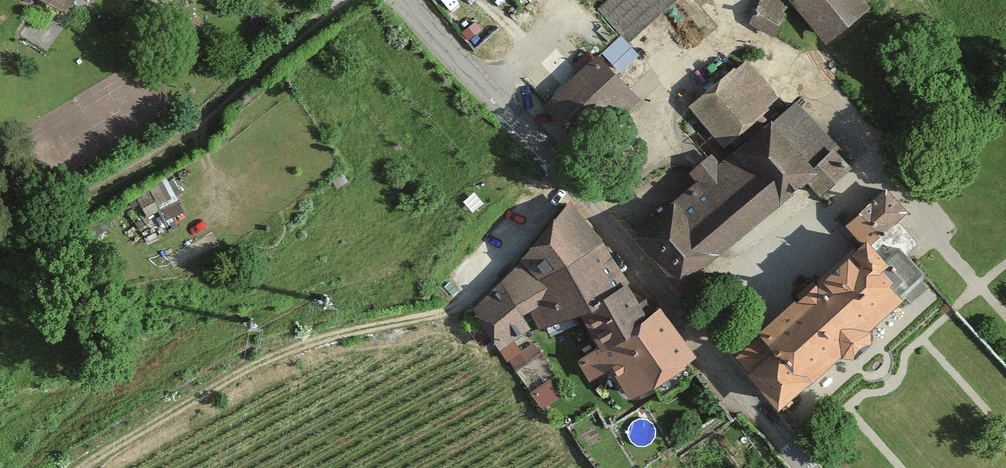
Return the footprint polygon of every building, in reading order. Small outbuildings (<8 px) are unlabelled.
[(73,18),(84,0),(43,0),(73,18)] [(634,50),(687,0),(606,0),(596,9),(634,50)] [(819,42),(867,4),(864,0),(785,0),(819,42)] [(602,49),(539,109),(575,146),(638,86),(602,49)] [(687,110),(726,153),(784,102),(745,58),(687,110)] [(640,228),(686,280),(833,153),(784,102),(726,153),(640,228)] [(906,215),(888,190),(844,220),(862,245),(906,215)] [(626,285),(569,213),(518,252),(531,268),(479,308),(522,364),(575,323),(626,285)] [(744,353),(802,415),(917,306),(862,245),(744,353)] [(659,324),(626,285),(575,323),(605,361),(659,324)] [(697,380),(659,324),(605,361),(644,417),(697,380)]
